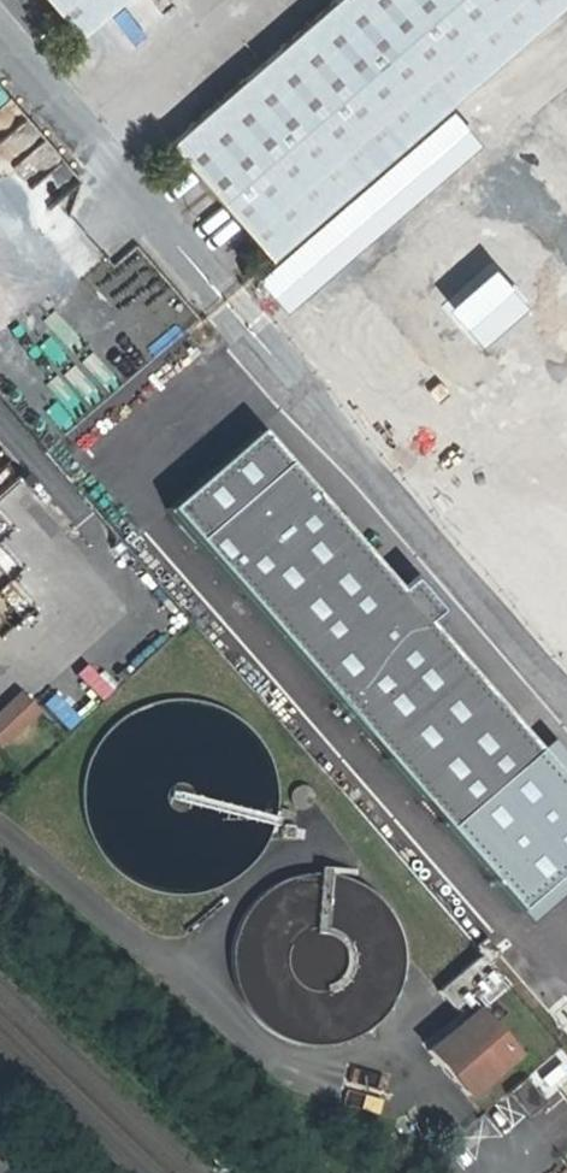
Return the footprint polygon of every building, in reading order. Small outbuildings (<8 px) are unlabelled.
[(82,40),(126,0),(46,0),(82,40)] [(212,180),(275,254),(552,0),(335,0),(227,100),(180,142),(212,180)] [(516,153),(566,209),(566,109),(516,153)] [(507,335),(549,300),(497,239),(455,274),(507,335)] [(398,591),(287,465),(197,545),(450,831),(540,751),(428,625),(441,613),(411,580),(398,591)] [(0,713),(0,720),(23,699),(19,695),(0,713)] [(41,706),(64,732),(77,721),(54,695),(41,706)] [(0,720),(0,736),(4,741),(35,712),(23,699),(0,720)] [(491,940),(480,950),(487,958),(494,966),(505,957),(491,940)] [(434,1056),(474,1101),(521,1060),(481,1015),(512,987),(494,966),(487,958),(445,996),(470,1025),(434,1056)] [(541,1072),(524,1087),(536,1100),(553,1086),(541,1072)]
